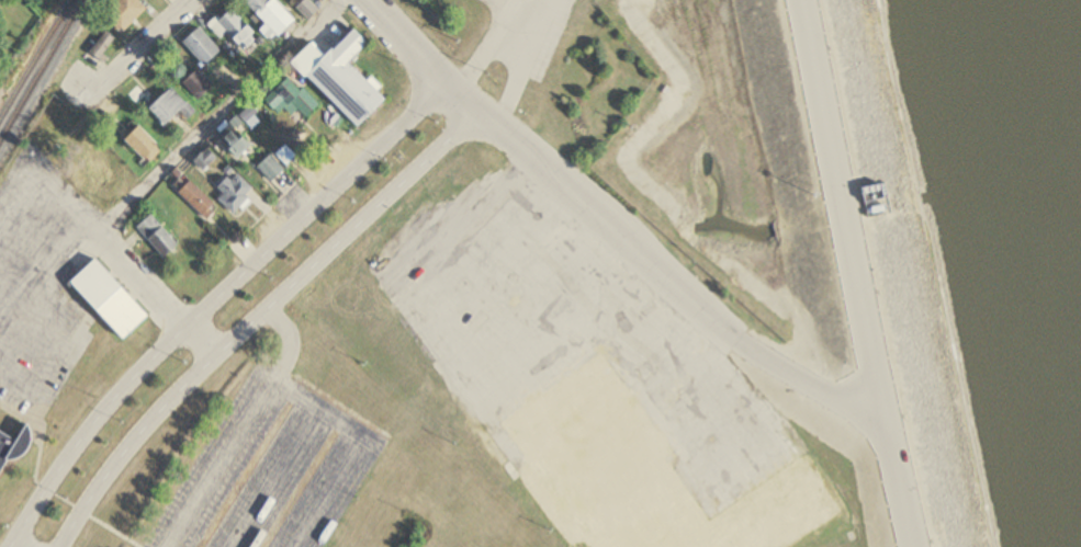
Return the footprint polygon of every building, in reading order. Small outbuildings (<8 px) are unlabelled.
[(123,34),(147,8),(139,0),(120,0),(104,16),(123,34)] [(274,0),(246,0),(245,1),(281,37),(296,22),(274,0)] [(209,26),(222,38),(228,33),(244,49),(259,35),(230,5),(209,26)] [(183,43),(205,67),(223,52),(200,27),(183,43)] [(90,53),(101,61),(117,38),(106,30),(90,53)] [(327,58),(313,44),(294,62),(360,128),(389,101),(351,64),(371,44),(357,30),(327,58)] [(214,88),(198,70),(182,83),(199,101),(214,88)] [(301,94),(288,79),(264,100),(278,115),(301,94)] [(190,121),(198,113),(173,89),(151,110),(167,126),(182,112),(190,121)] [(240,117),(251,128),(262,117),(251,106),(240,117)] [(126,141),(150,164),(164,151),(140,127),(126,141)] [(240,159),(252,146),(235,127),(222,140),(240,159)] [(195,161),(202,171),(217,161),(210,150),(195,161)] [(271,182),(284,169),(270,156),(257,168),(271,182)] [(217,189),(224,194),(217,201),(235,215),(256,190),(237,174),(232,181),(227,176),(217,189)] [(180,193),(205,219),(217,208),(191,182),(180,193)] [(180,244),(153,215),(137,229),(166,259),(180,244)] [(71,284),(125,340),(151,316),(98,259),(71,284)] [(530,464),(519,471),(569,546),(575,546),(587,539),(592,546),(724,546),(698,508),(702,505),(673,461),(680,457),(610,350),(502,421),(530,464)] [(10,460),(16,460),(23,458),(29,455),(32,451),(35,444),(36,438),(35,433),(32,425),(21,443),(0,430),(0,477),(10,460)]
